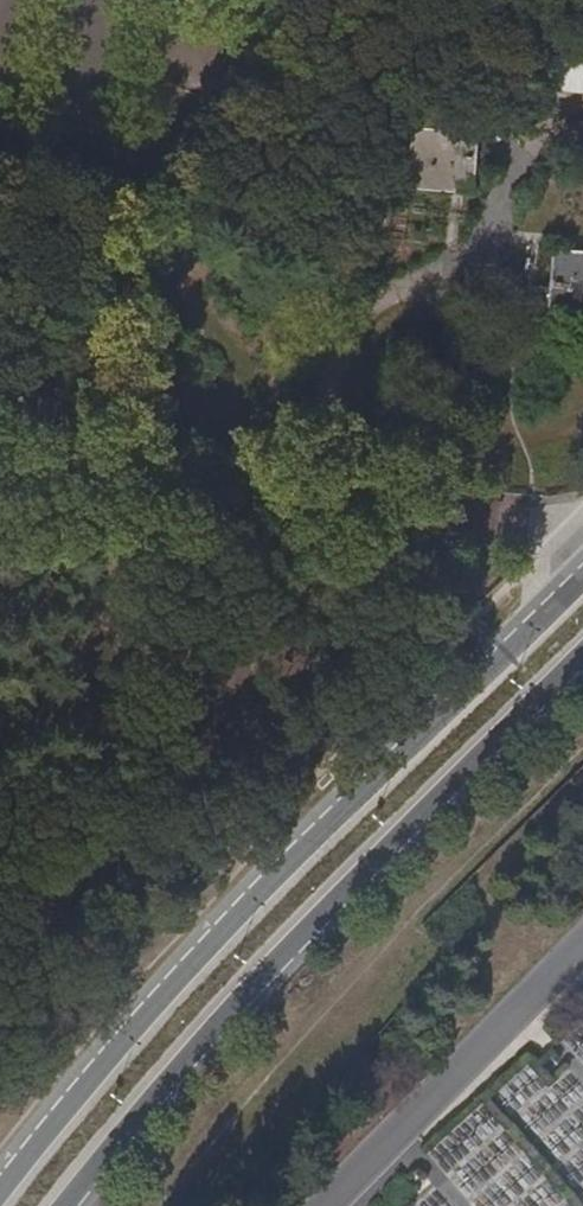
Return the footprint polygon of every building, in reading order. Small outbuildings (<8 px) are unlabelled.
[(542,64),(582,67),(582,41),(544,38),(542,64)] [(492,93),(417,86),(410,157),(487,163),(492,93)] [(562,153),(582,154),(582,125),(564,124),(562,153)] [(561,211),(555,279),(582,282),(582,213),(561,211)]
